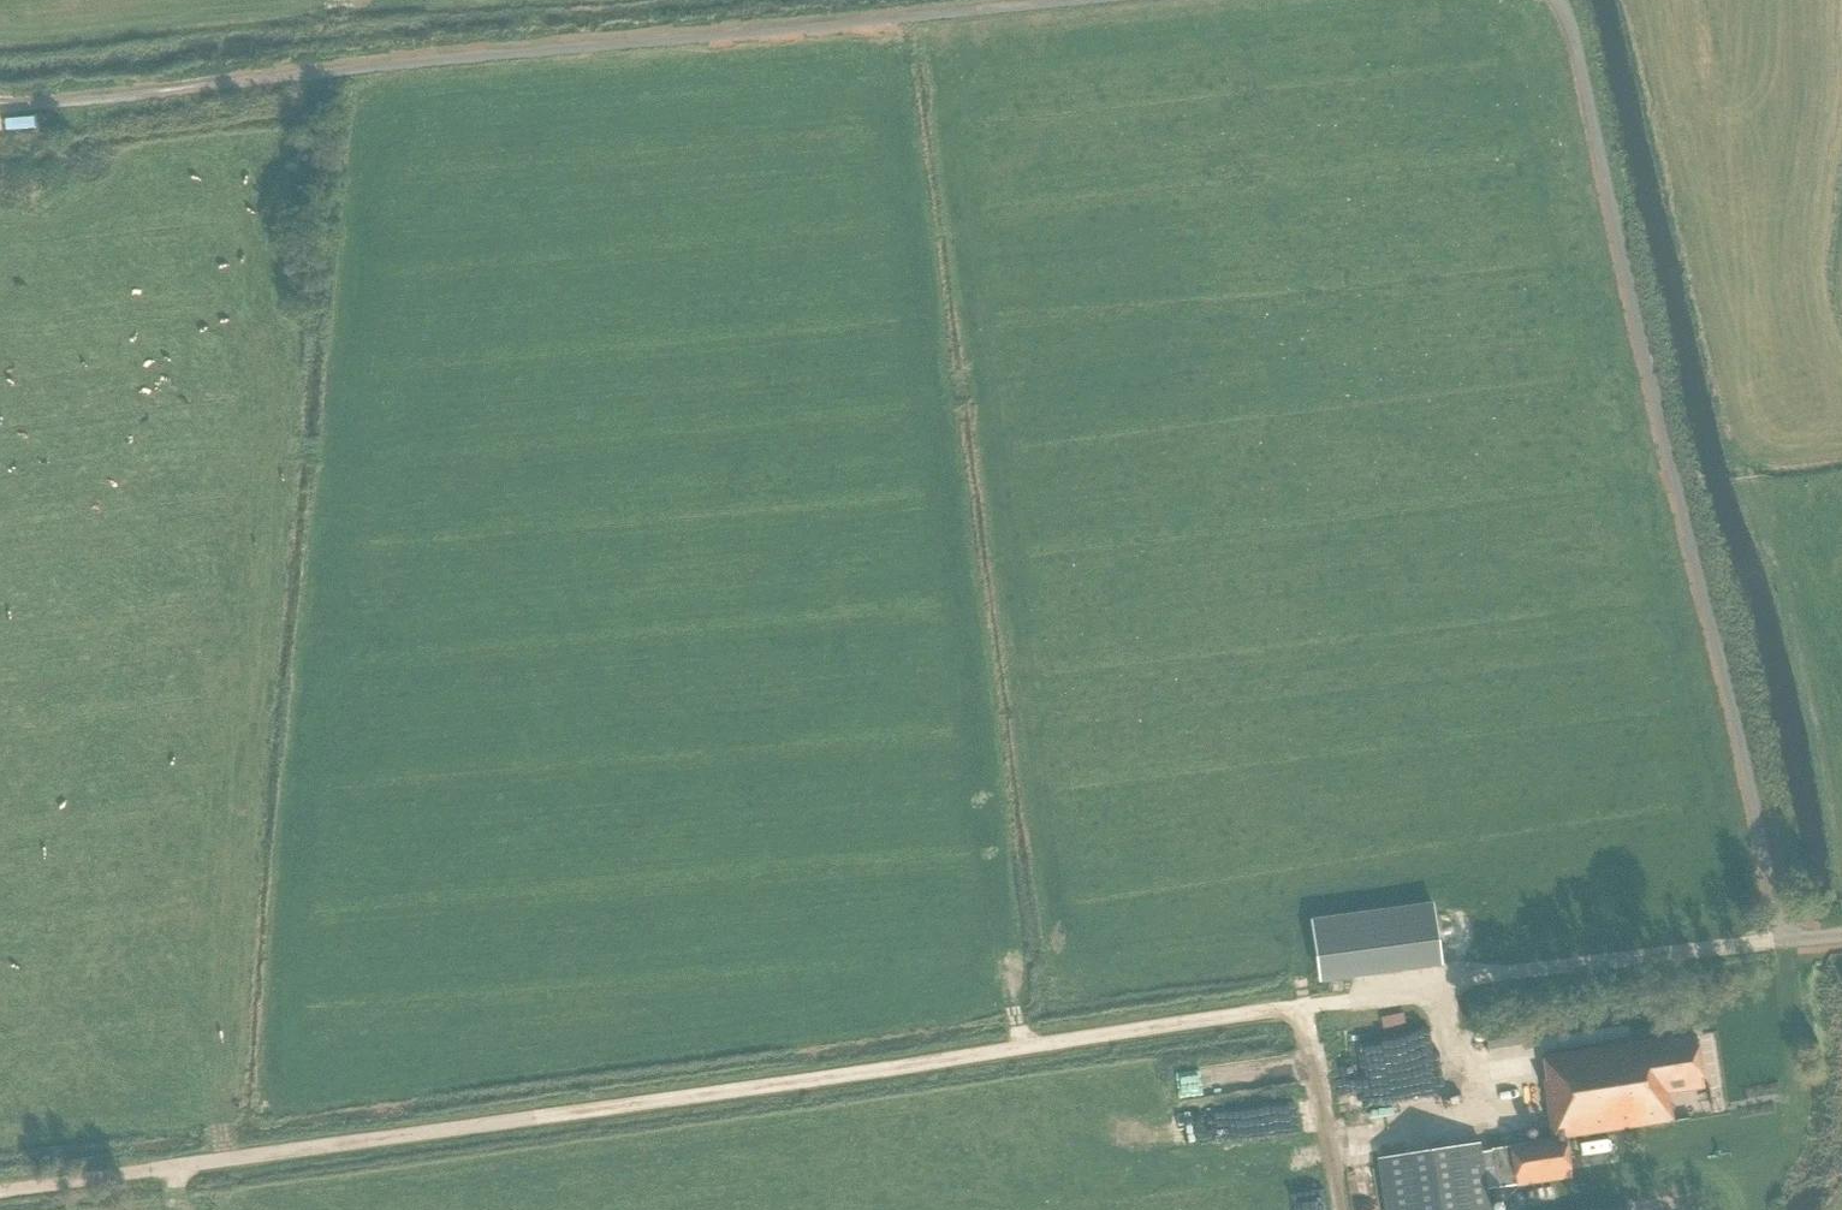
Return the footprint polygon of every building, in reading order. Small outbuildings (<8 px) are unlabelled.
[(1313,920),(1320,978),(1441,963),(1434,905),(1313,920)] [(1488,1049),(1528,1043),(1525,1019),(1484,1025),(1488,1049)] [(1704,1086),(1697,1035),(1660,1041),(1660,1038),(1543,1056),(1547,1079),(1544,1080),(1553,1137),(1511,1144),(1512,1145),(1492,1148),(1498,1186),(1517,1183),(1518,1184),(1572,1176),(1566,1136),(1672,1120),(1668,1092),(1704,1086)] [(1199,1077),(1181,1079),(1185,1101),(1202,1099),(1199,1077)] [(1361,1081),(1367,1114),(1386,1111),(1380,1078),(1361,1081)] [(1378,1159),(1386,1209),(1491,1209),(1481,1143),(1378,1159)] [(1691,1200),(1609,1205),(1610,1209),(1691,1209),(1691,1200)]
